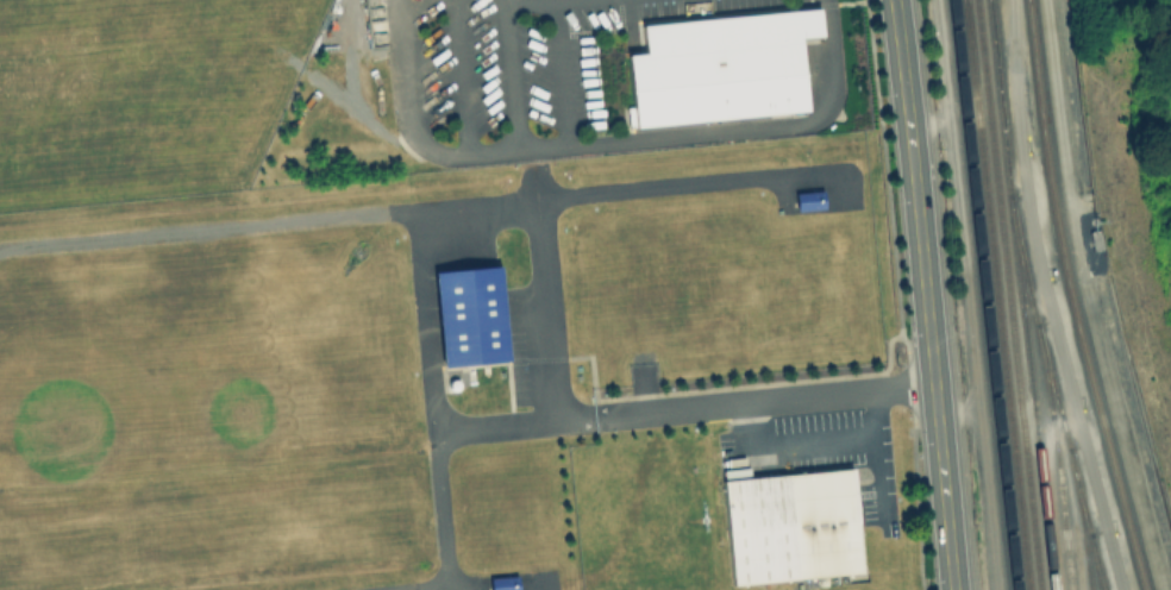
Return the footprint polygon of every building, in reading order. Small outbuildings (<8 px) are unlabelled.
[(640,23),(818,7),(820,32),(799,33),(804,108),(632,123),(626,52),(643,51),(640,23)] [(793,190),(819,189),(820,207),(794,208),(793,190)] [(430,269),(495,263),(505,354),(438,362),(430,269)] [(720,478),(850,466),(858,570),(728,580),(720,478)] [(515,575),(487,578),(489,589),(517,589),(515,575)]
